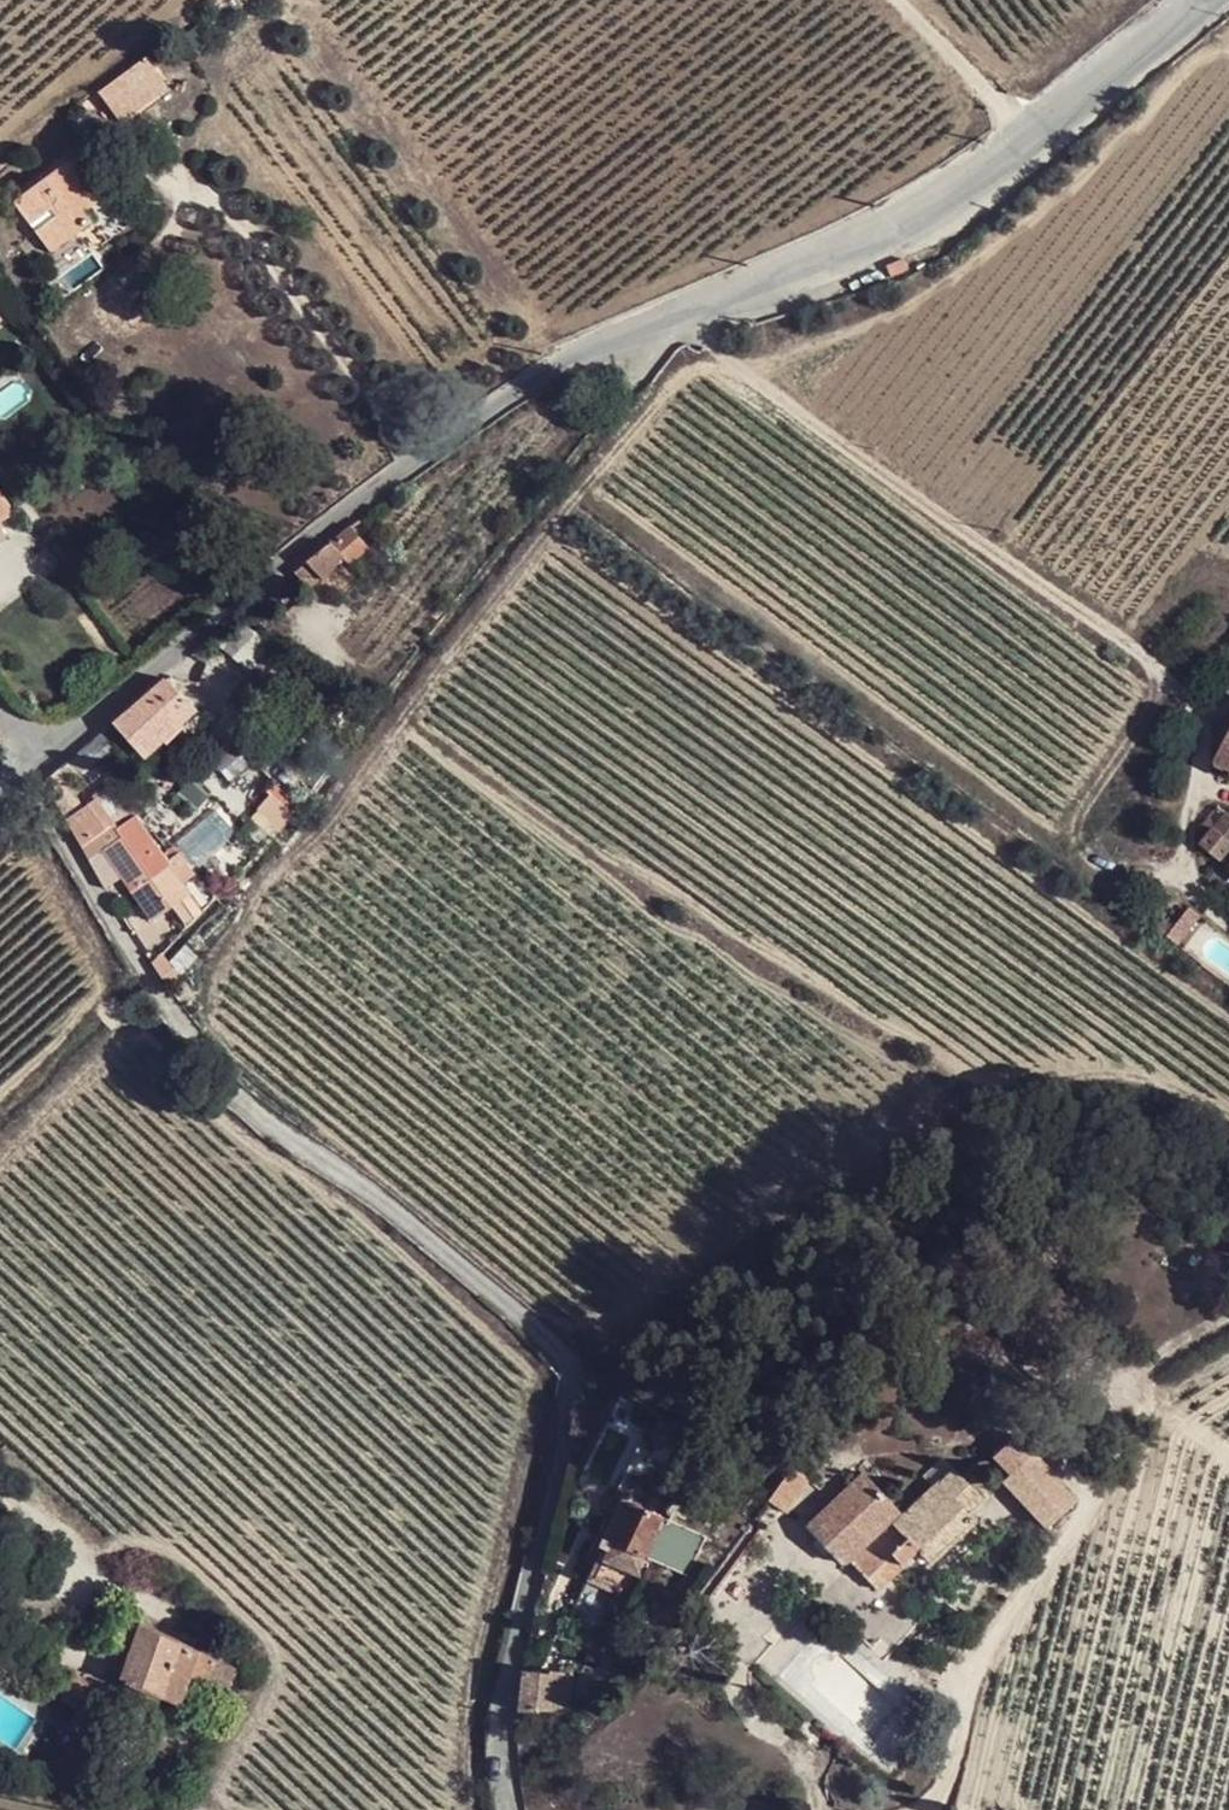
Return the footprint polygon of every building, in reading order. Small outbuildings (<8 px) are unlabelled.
[(145,57),(99,91),(120,121),(167,86),(145,57)] [(81,206),(103,190),(76,154),(12,201),(49,251),(91,221),(81,206)] [(888,266),(891,277),(909,270),(905,260),(888,266)] [(12,511),(0,490),(0,519),(12,511)] [(291,571),(307,587),(319,576),(322,580),(342,556),(348,563),(366,545),(349,525),(291,571)] [(201,569),(209,564),(191,539),(183,543),(201,569)] [(92,583),(109,571),(99,558),(83,570),(92,583)] [(241,624),(217,644),(225,652),(250,631),(241,624)] [(132,744),(152,727),(186,701),(163,678),(111,722),(124,736),(132,744)] [(152,727),(163,740),(197,711),(186,701),(152,727)] [(111,722),(57,767),(70,787),(89,772),(85,768),(124,736),(111,722)] [(1216,762),(1228,769),(1228,738),(1216,762)] [(42,780),(88,860),(102,851),(131,889),(152,919),(172,904),(164,892),(182,881),(169,863),(164,856),(134,815),(119,825),(116,821),(112,823),(95,797),(82,806),(70,787),(57,767),(42,780)] [(1208,835),(1222,818),(1213,810),(1199,828),(1208,835)] [(1225,814),(1222,818),(1208,835),(1200,844),(1228,867),(1228,817),(1225,814)] [(169,852),(164,856),(169,863),(182,857),(173,845),(166,849),(169,852)] [(88,860),(113,902),(131,889),(102,851),(88,860)] [(182,857),(169,863),(182,881),(193,871),(182,857)] [(1228,876),(1217,887),(1228,897),(1228,878),(1228,876)] [(194,897),(182,881),(164,892),(172,904),(176,910),(194,897)] [(1157,930),(1165,936),(1173,926),(1164,920),(1157,930)] [(1205,953),(1210,957),(1216,951),(1210,948),(1205,953)] [(158,972),(161,977),(169,971),(172,969),(167,962),(158,972)] [(161,977),(168,985),(176,980),(169,971),(161,977)] [(640,1412),(644,1406),(632,1396),(627,1402),(640,1412)] [(672,1443),(678,1434),(663,1421),(657,1433),(672,1443)] [(694,1472),(705,1452),(684,1438),(676,1453),(673,1459),(694,1472)] [(1045,1527),(1076,1499),(1035,1453),(1004,1482),(1045,1527)] [(923,1477),(933,1487),(939,1480),(943,1483),(955,1471),(945,1460),(923,1477)] [(794,1463),(767,1500),(785,1512),(811,1476),(794,1463)] [(902,1515),(887,1499),(877,1510),(845,1490),(807,1526),(842,1566),(850,1557),(854,1562),(851,1564),(876,1592),(920,1552),(929,1563),(975,1521),(969,1515),(984,1501),(955,1471),(943,1483),(939,1480),(933,1487),(902,1515)] [(877,1510),(887,1499),(864,1473),(845,1490),(877,1510)] [(598,1509),(612,1515),(618,1498),(605,1493),(598,1509)] [(662,1510),(665,1513),(666,1514),(670,1516),(673,1516),(677,1514),(680,1512),(682,1508),(682,1504),(681,1502),(679,1498),(676,1497),(673,1496),(669,1496),(665,1498),(663,1500),(662,1504),(662,1507),(662,1510)] [(611,1563),(603,1582),(631,1595),(639,1576),(644,1578),(652,1560),(687,1575),(705,1536),(618,1498),(612,1515),(603,1538),(611,1544),(604,1562),(611,1563)] [(237,1669),(142,1625),(122,1677),(117,1692),(140,1703),(146,1689),(161,1696),(179,1704),(190,1676),(226,1693),(237,1669)] [(521,1672),(517,1711),(544,1710),(566,1706),(569,1674),(547,1672),(547,1675),(521,1672)] [(115,1697),(75,1673),(65,1689),(82,1701),(75,1711),(67,1724),(90,1738),(115,1697)]
